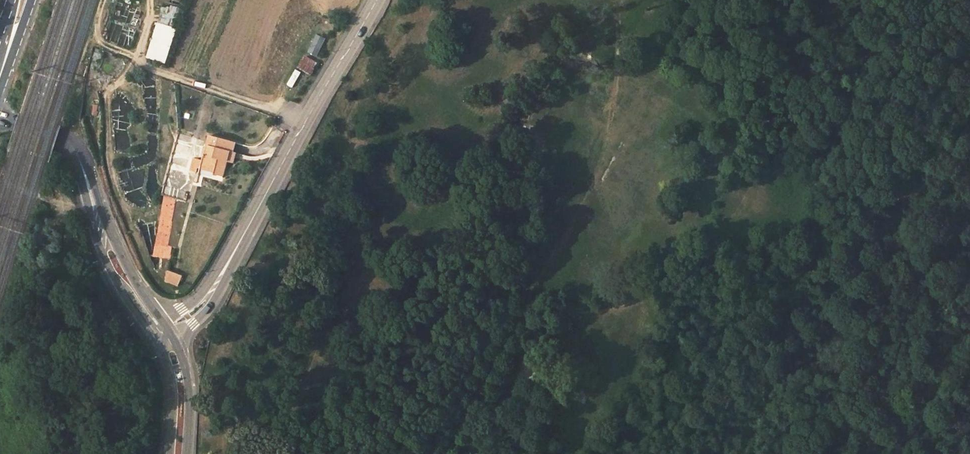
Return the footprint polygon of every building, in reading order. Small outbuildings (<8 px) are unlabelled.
[(147,58),(164,63),(180,13),(172,11),(167,26),(158,23),(147,58)] [(309,53),(319,56),(324,38),(315,35),(309,53)] [(305,56),(299,68),(311,75),(318,63),(305,56)] [(223,177),(227,162),(230,153),(233,154),(236,144),(208,136),(203,155),(204,155),(202,161),(201,166),(214,170),(213,174),(223,177)] [(230,153),(227,162),(233,163),(236,154),(233,154),(230,153)] [(200,169),(201,166),(202,161),(196,160),(193,159),(189,171),(193,172),(196,173),(197,168),(200,169)] [(152,257),(170,260),(173,247),(177,248),(180,235),(170,234),(176,199),(163,196),(152,257)] [(181,273),(170,269),(165,280),(176,285),(181,273)] [(184,302),(188,309),(199,303),(195,295),(184,302)]
